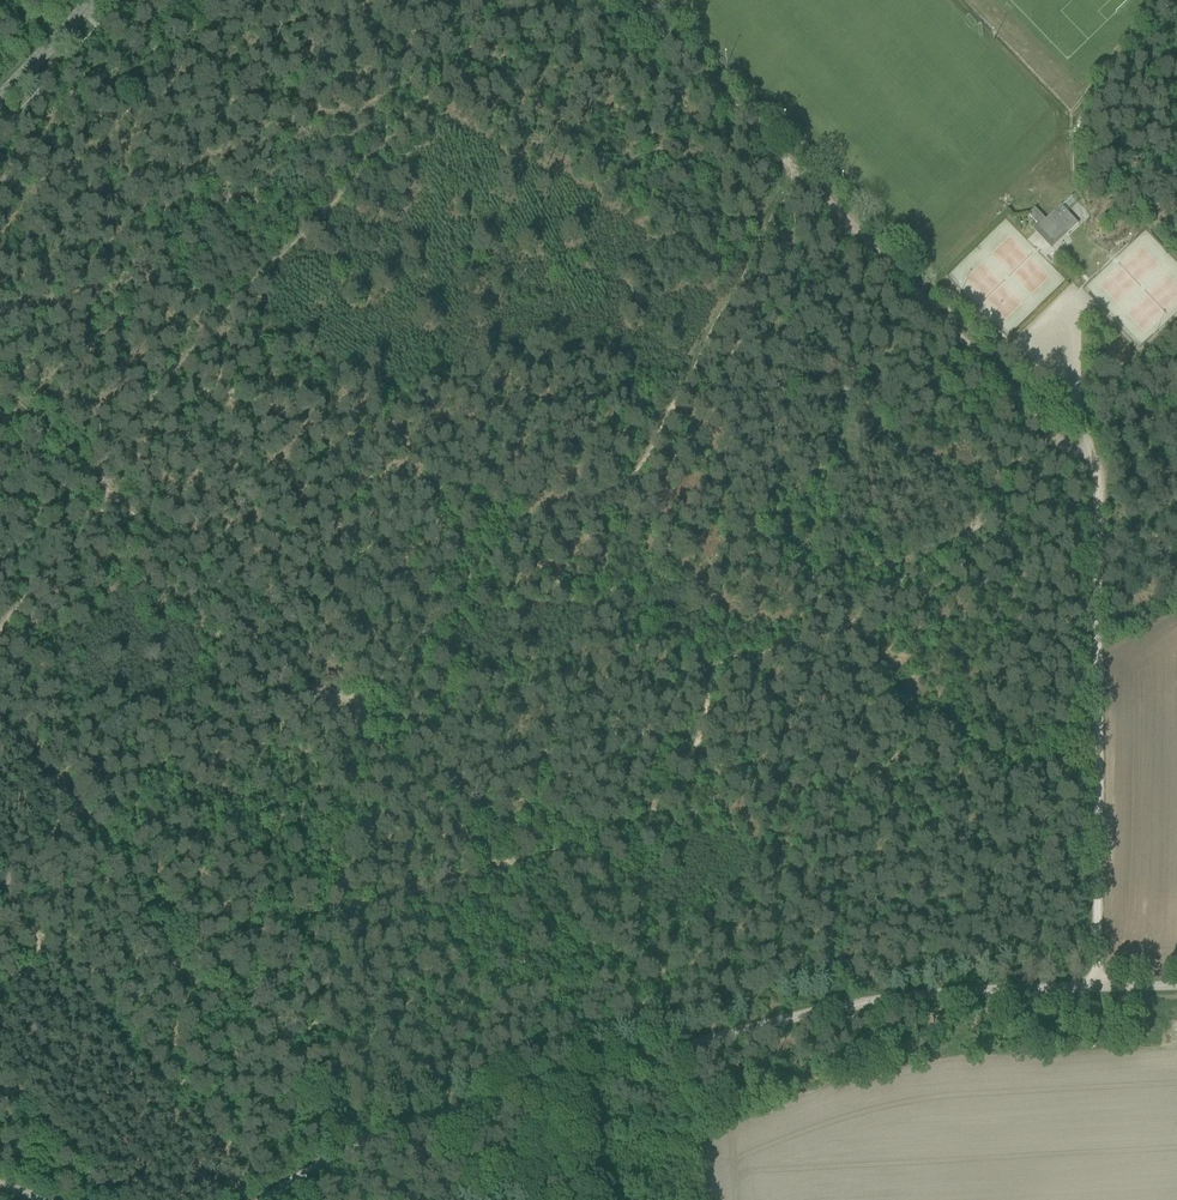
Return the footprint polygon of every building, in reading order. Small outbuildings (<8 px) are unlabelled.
[(1034,210),(1028,215),(1053,241),(1064,232),(1067,235),(1079,224),(1062,206),(1045,221),(1034,210)] [(1004,319),(1021,303),(1009,291),(1004,295),(999,289),(993,295),(999,301),(993,307),(1004,319)]
